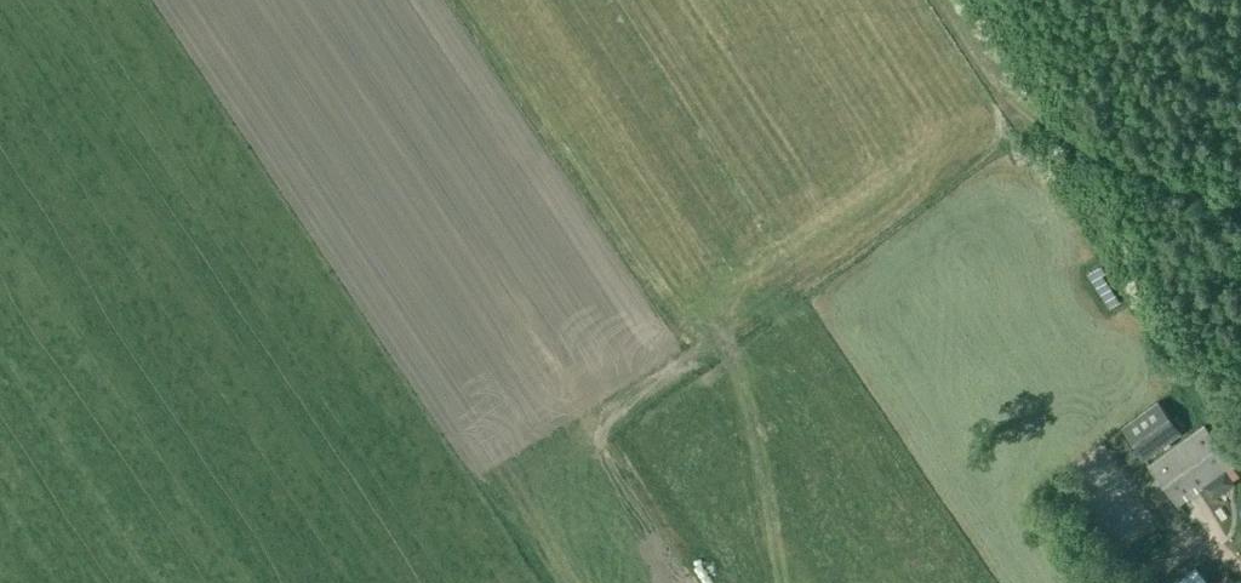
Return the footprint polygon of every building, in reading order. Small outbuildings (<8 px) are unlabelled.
[(1121,425),(1145,457),(1180,431),(1156,399),(1121,425)] [(1147,463),(1177,504),(1233,462),(1203,422),(1147,463)] [(1197,567),(1178,582),(1209,582),(1197,567)] [(1228,574),(1216,582),(1235,582),(1228,574)]
